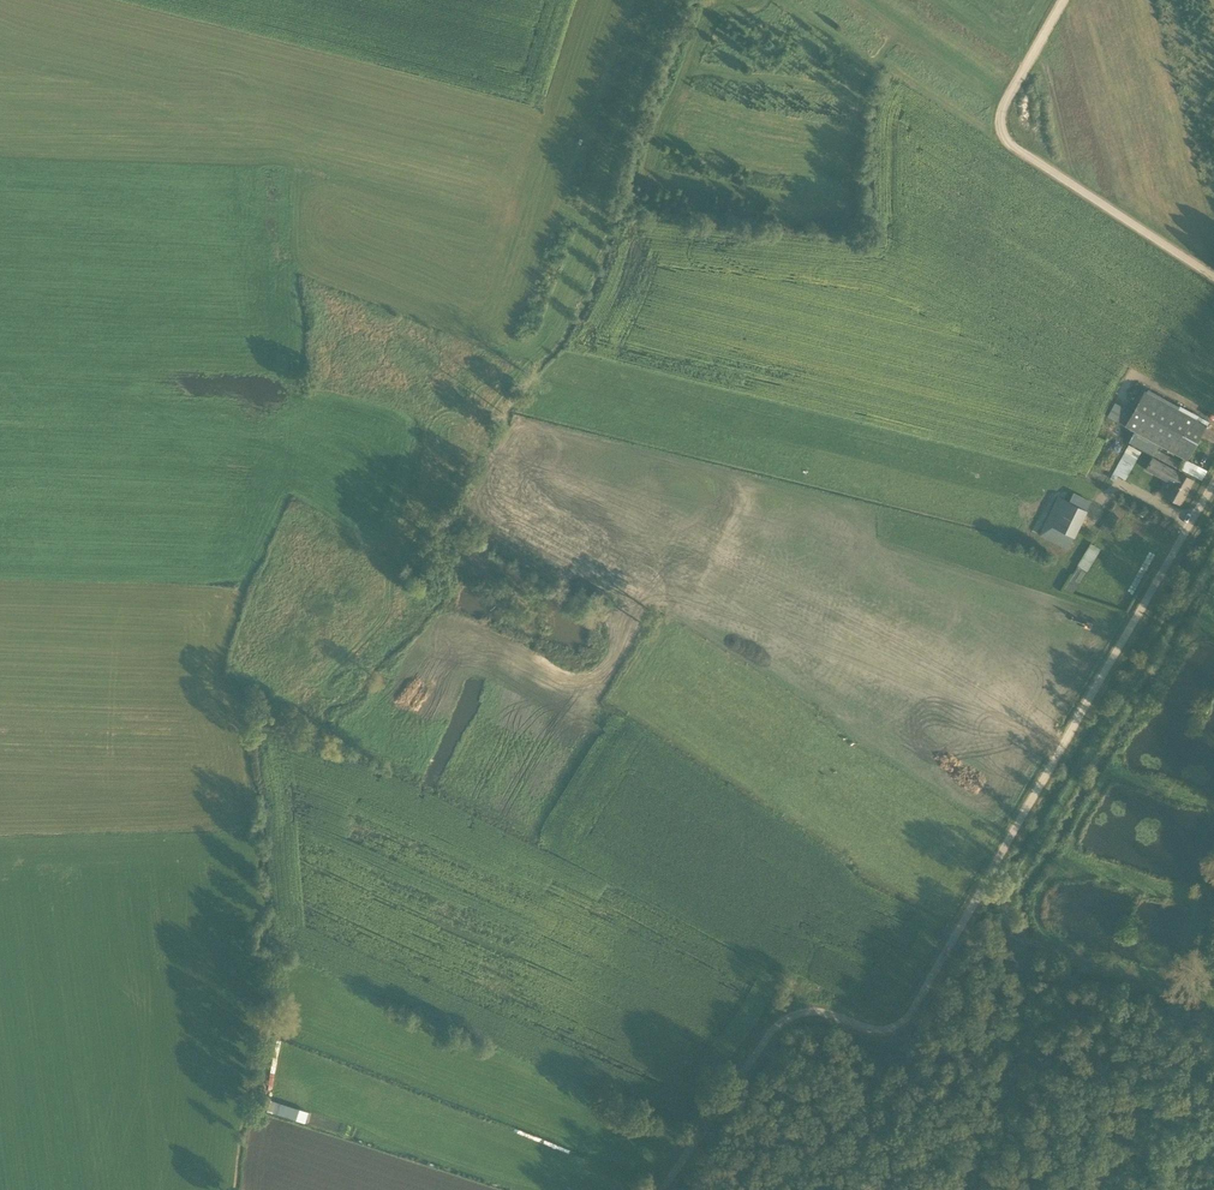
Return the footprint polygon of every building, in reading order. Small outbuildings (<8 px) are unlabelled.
[(1136,385),(1130,397),(1135,400),(1141,388),(1136,385)] [(1144,391),(1125,425),(1184,458),(1203,425),(1144,391)] [(1125,480),(1140,451),(1128,444),(1112,473),(1125,480)] [(1182,462),(1155,447),(1152,453),(1179,468),(1182,462)] [(1193,481),(1151,458),(1144,469),(1168,482),(1161,494),(1179,504),(1193,481)] [(1067,501),(1058,496),(1039,536),(1068,550),(1090,501),(1071,492),(1067,501)] [(1114,529),(1117,514),(1107,511),(1103,526),(1114,529)] [(1090,542),(1077,565),(1088,571),(1101,548),(1090,542)] [(612,595),(600,588),(595,596),(607,604),(612,595)]
